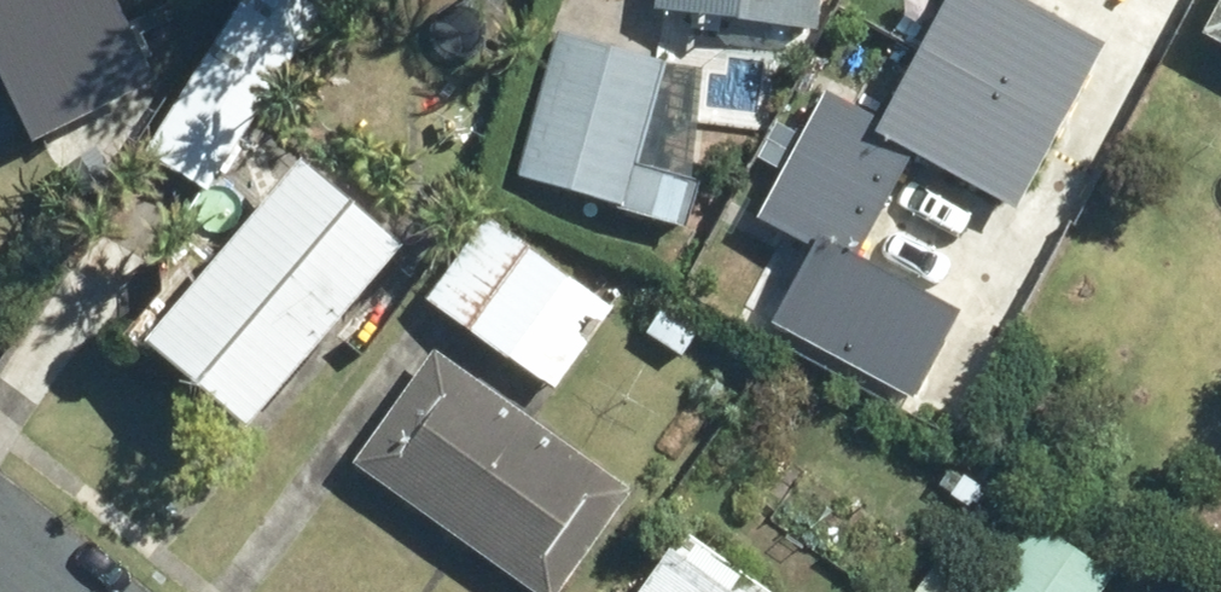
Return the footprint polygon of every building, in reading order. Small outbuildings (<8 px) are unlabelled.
[(31,146),(155,85),(113,0),(0,0),(0,82),(31,146)] [(300,0),(243,0),(145,155),(209,194),(322,14),(300,0)] [(655,13),(818,32),(822,0),(657,0),(655,13)] [(921,41),(1069,118),(1112,35),(1044,0),(942,0),(921,41)] [(1202,39),(1220,49),(1220,4),(1202,39)] [(703,73),(555,40),(518,177),(688,230),(707,164),(694,160),(703,73)] [(823,84),(791,143),(884,194),(914,141),(1025,200),(1069,118),(921,41),(882,116),(823,84)] [(817,238),(779,307),(915,381),(958,303),(855,247),(884,194),(791,143),(757,205),(817,238)] [(301,166),(144,348),(246,435),(403,253),(301,166)] [(614,311),(488,220),(427,303),(508,361),(510,359),(555,391),(614,311)] [(434,354),(354,467),(532,591),(563,591),(633,493),(434,354)] [(1036,524),(989,591),(1104,591),(1114,578),(1036,524)] [(670,557),(645,591),(720,591),(670,557)]
